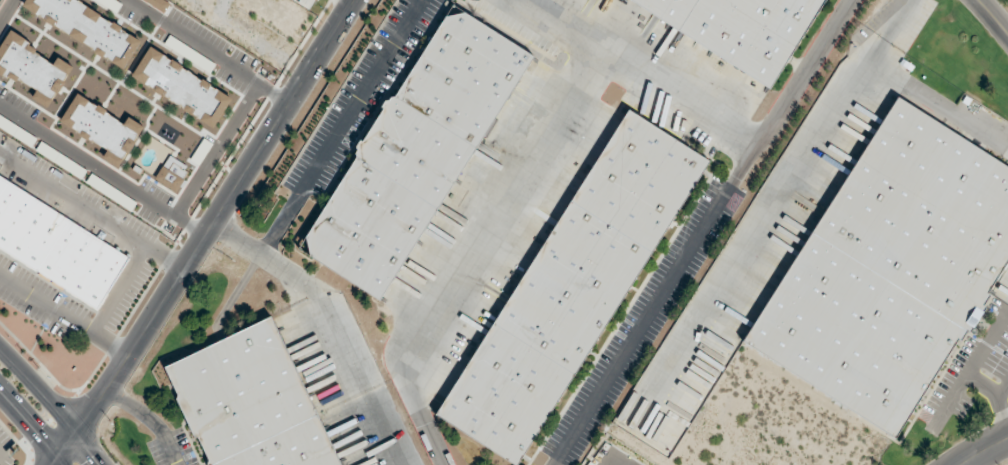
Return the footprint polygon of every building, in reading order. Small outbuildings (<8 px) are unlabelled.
[(768,89),(627,0),(823,0),(768,89)] [(353,158),(352,154),(354,151),(353,147),(357,140),(360,141),(380,109),(378,108),(382,101),(386,100),(388,97),(392,96),(450,4),(532,56),(377,301),(295,250),(353,158)] [(893,438),(957,338),(960,340),(966,330),(969,332),(985,306),(982,305),(988,295),(986,293),(1007,258),(1007,168),(896,96),(740,340),(893,438)] [(571,199),(629,109),(709,160),(652,250),(571,199)] [(94,310),(0,250),(0,176),(127,257),(94,310)] [(494,320),(571,199),(652,250),(575,372),(494,320)] [(210,464),(340,464),(271,317),(163,366),(210,464)] [(435,413),(516,464),(575,372),(494,320),(435,413)]
